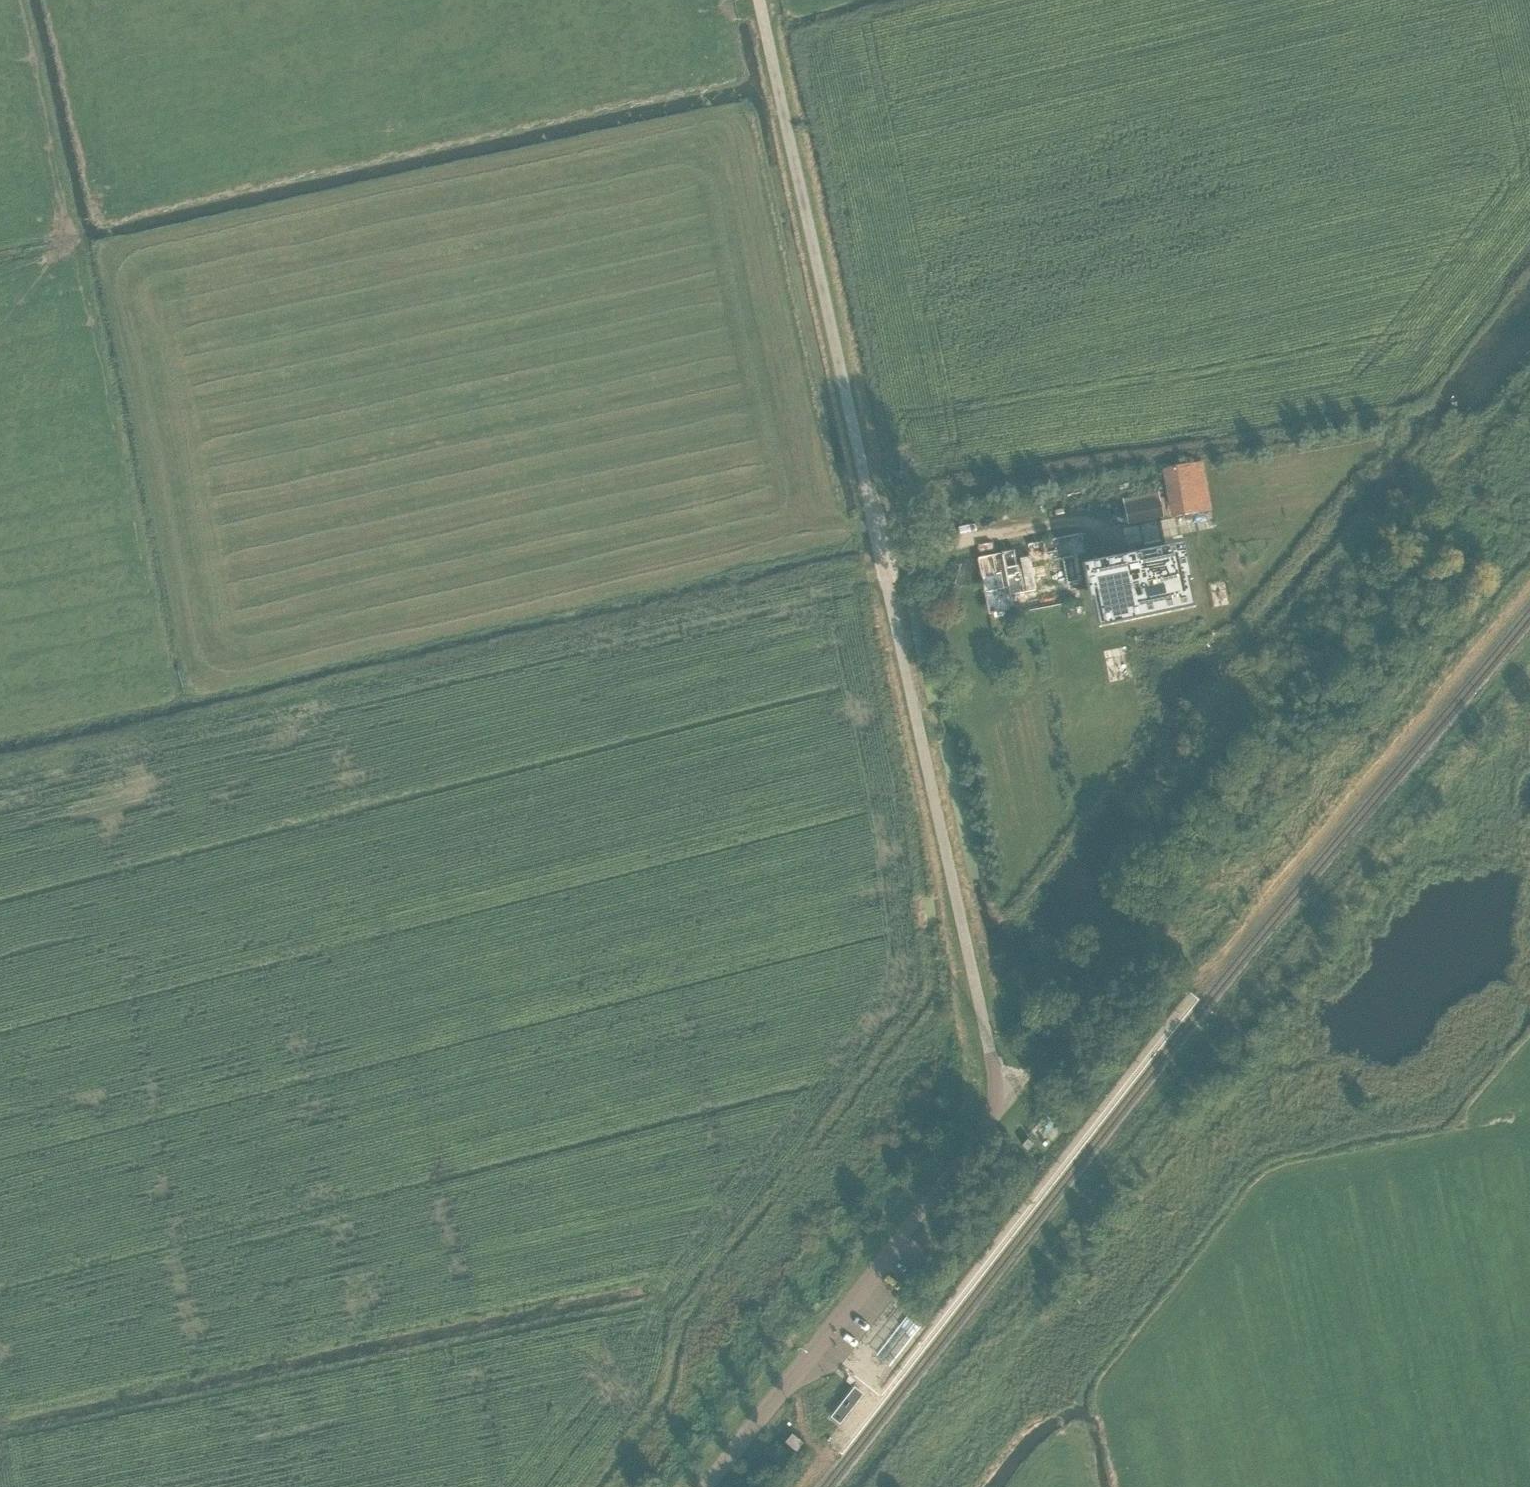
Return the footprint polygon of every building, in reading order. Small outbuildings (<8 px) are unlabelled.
[(1169,491),(1157,493),(1162,516),(1197,510),(1188,463),(1164,467),(1169,491)] [(1162,516),(1157,493),(1122,500),(1127,524),(1162,516)] [(1013,613),(1081,599),(1072,555),(1084,552),(1080,533),(1027,544),(1028,547),(977,557),(988,613),(1012,609),(1013,613)] [(1183,544),(1080,565),(1088,603),(1092,603),(1098,630),(1194,610),(1188,583),(1191,582),(1183,544)] [(1027,1140),(1023,1145),(1028,1149),(1032,1144),(1027,1140)] [(908,1314),(876,1350),(888,1360),(920,1324),(908,1314)] [(850,1383),(833,1416),(843,1421),(861,1388),(850,1383)] [(791,1434),(785,1442),(796,1451),(803,1443),(791,1434)]
